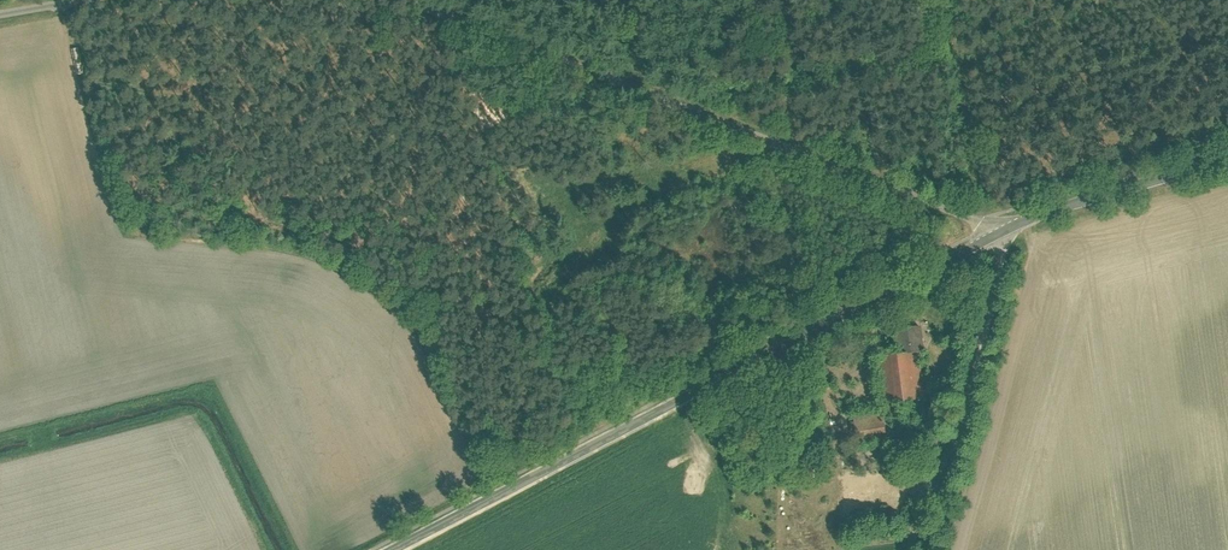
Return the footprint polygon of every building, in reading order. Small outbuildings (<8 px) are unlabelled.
[(867,350),(869,398),(912,396),(909,347),(918,347),(917,323),(882,325),(883,349),(867,350)] [(842,407),(845,437),(876,433),(872,404),(842,407)]
